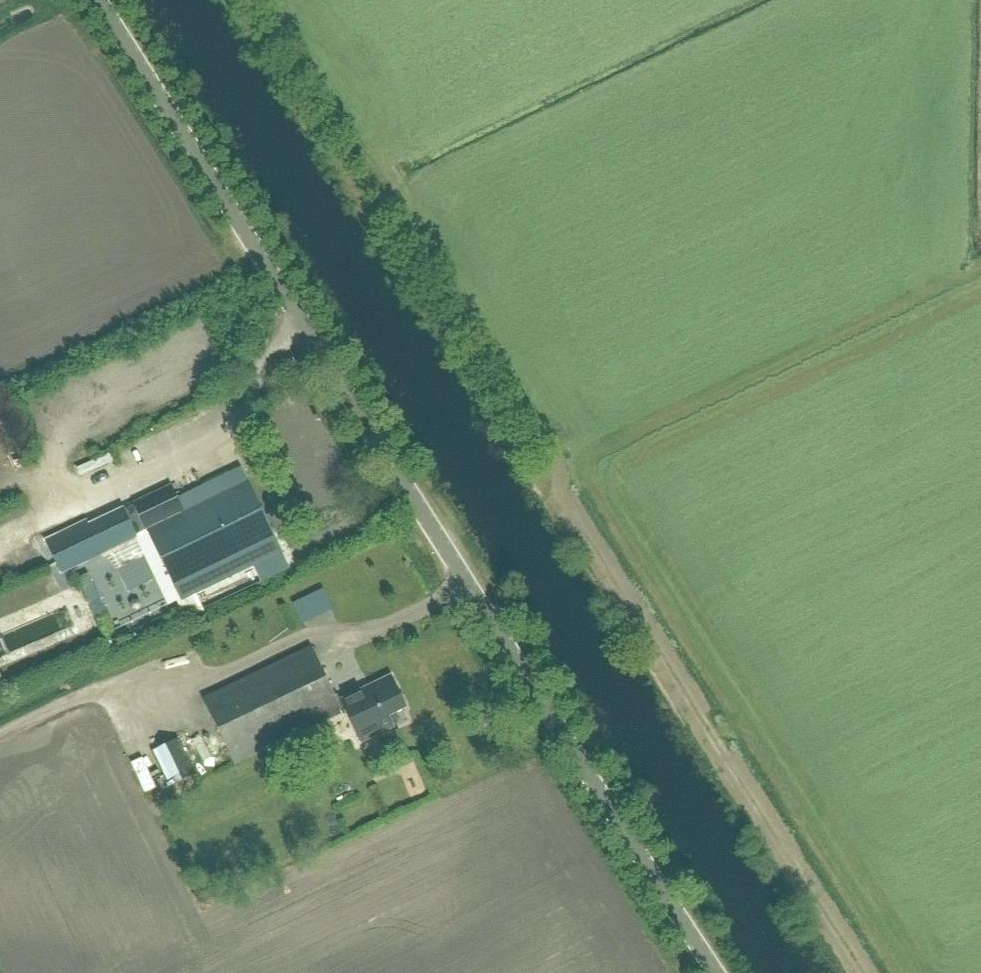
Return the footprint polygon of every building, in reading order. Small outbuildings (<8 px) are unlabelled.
[(276,541),(248,481),(184,512),(171,486),(134,503),(175,589),(276,541)] [(84,525),(49,542),(63,571),(96,555),(98,559),(140,538),(124,506),(109,513),(113,520),(87,533),(84,525)] [(128,571),(135,586),(149,579),(143,565),(128,571)] [(390,719),(408,710),(392,677),(374,685),(355,695),(354,692),(337,700),(312,648),(203,700),(235,765),(347,711),(354,726),(363,745),(395,729),(390,719)] [(195,775),(178,739),(153,751),(170,788),(195,775)]
